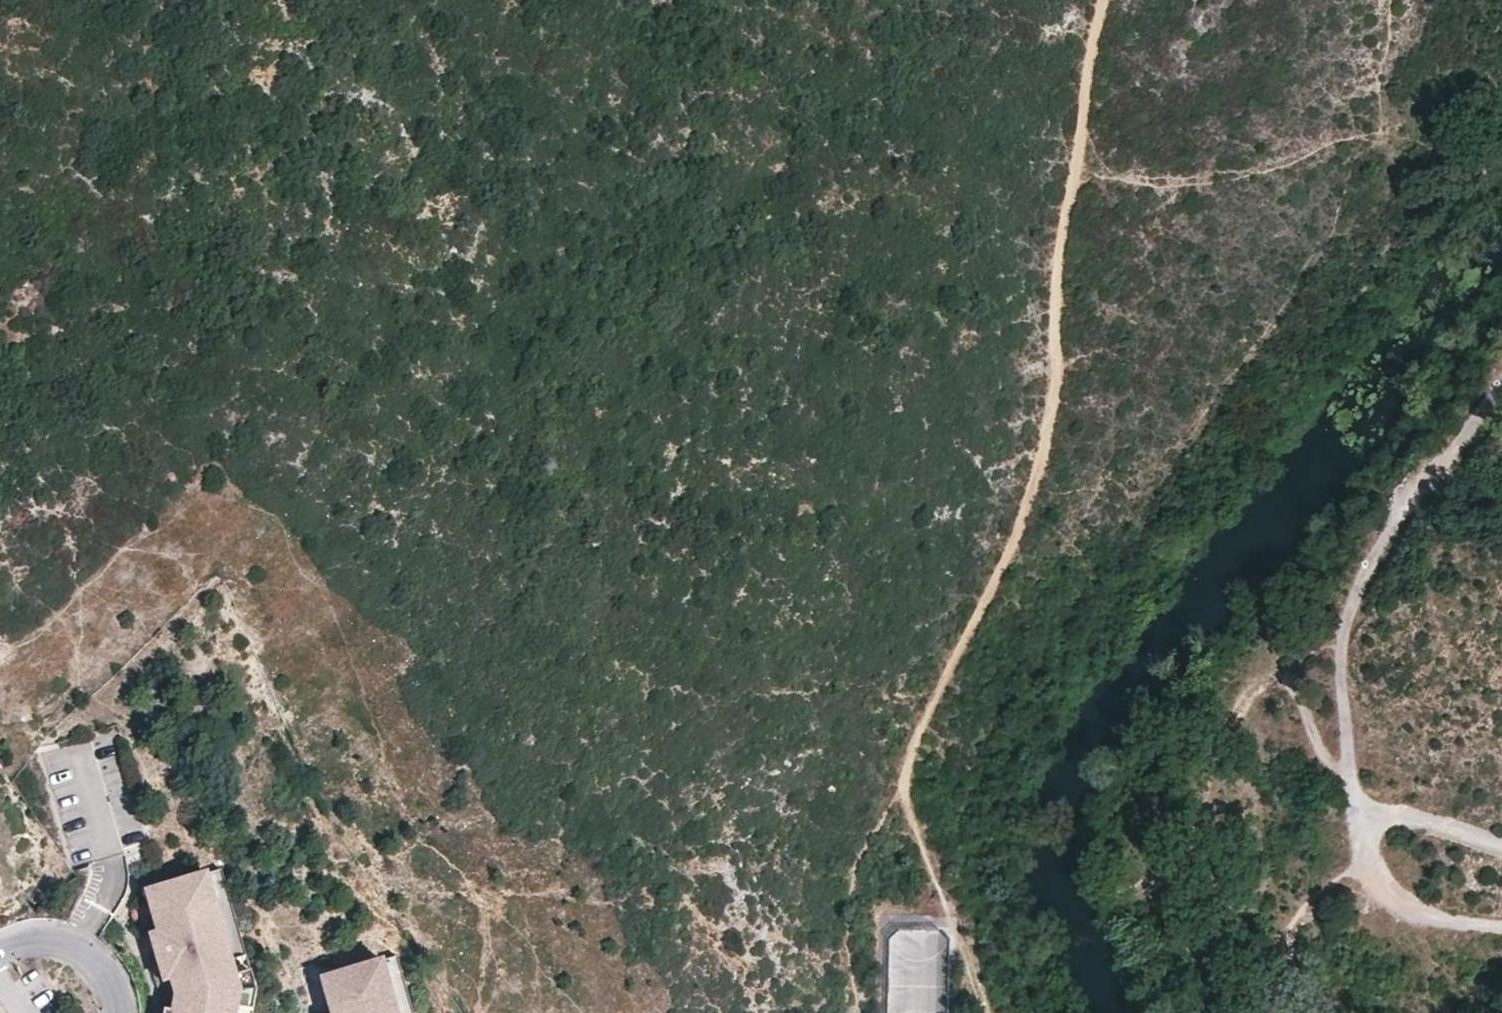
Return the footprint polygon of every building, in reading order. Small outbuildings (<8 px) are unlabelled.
[(209,899),(201,873),(186,877),(193,904),(209,899)] [(232,976),(209,899),(193,904),(186,877),(153,887),(161,914),(148,918),(152,933),(157,949),(150,951),(154,965),(162,964),(166,980),(171,995),(237,991),(232,976)] [(161,914),(153,887),(140,891),(148,918),(161,914)] [(157,949),(152,933),(145,935),(150,951),(157,949)] [(387,986),(380,960),(369,963),(376,989),(387,986)] [(387,986),(376,989),(369,963),(330,973),(337,1000),(325,1002),(328,1012),(394,1012),(387,986)] [(253,990),(247,971),(232,976),(237,991),(253,990)] [(337,1000),(330,973),(318,976),(325,1002),(337,1000)] [(249,1010),(253,990),(237,991),(234,1007),(249,1010)] [(237,991),(171,995),(168,1011),(168,1012),(233,1012),(234,1007),(237,991)]
